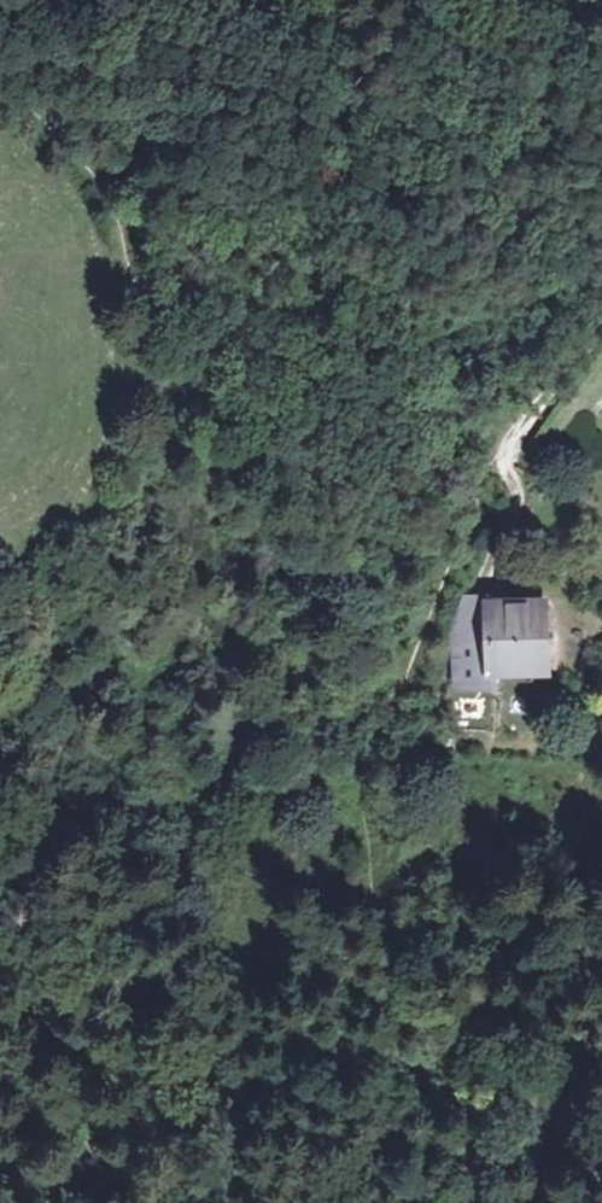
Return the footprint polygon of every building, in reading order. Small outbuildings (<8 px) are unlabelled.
[(466,597),(463,624),(492,622),(490,605),(514,603),(513,592),(466,597)] [(492,622),(463,624),(457,625),(459,645),(454,645),(463,692),(504,688),(503,670),(543,667),(536,600),(514,603),(490,605),(492,622)]
